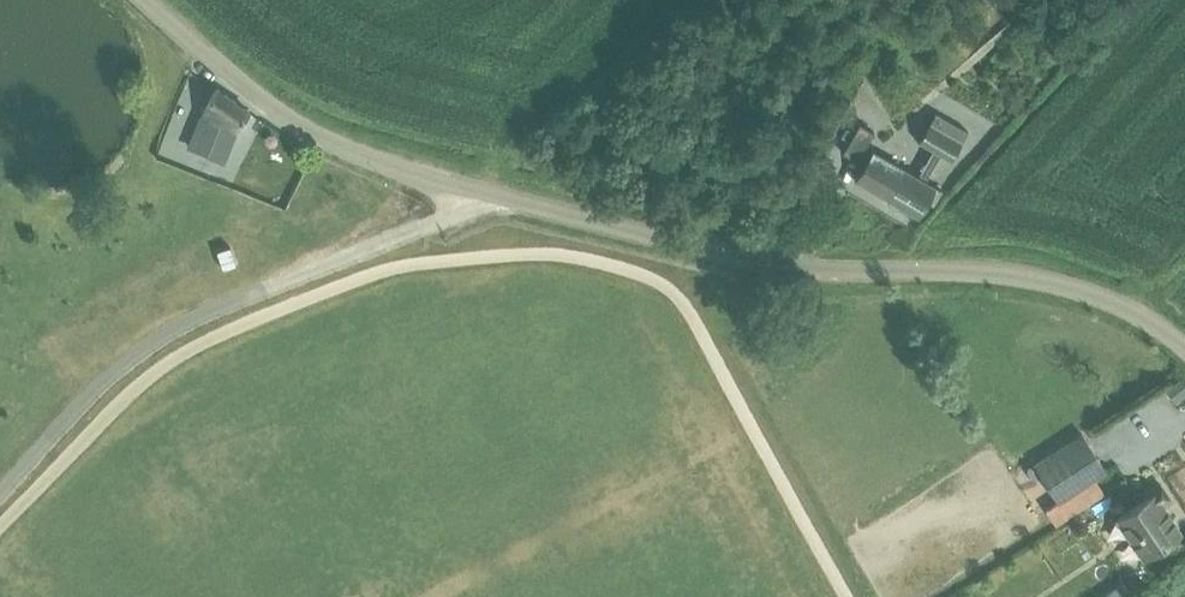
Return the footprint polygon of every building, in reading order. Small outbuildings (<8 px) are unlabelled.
[(237,129),(249,110),(217,88),(207,108),(192,145),(210,152),(223,119),(237,129)] [(875,149),(859,177),(922,213),(929,199),(935,202),(943,188),(938,184),(928,179),(943,151),(952,156),(969,127),(938,110),(922,139),(937,148),(921,175),(875,149)] [(860,124),(845,150),(859,158),(874,132),(860,124)] [(231,245),(218,250),(224,268),(237,263),(231,245)] [(1167,389),(1177,401),(1184,395),(1184,383),(1181,378),(1167,389)] [(1083,434),(1034,465),(1058,501),(1081,487),(1090,501),(1103,493),(1094,478),(1106,471),(1107,471),(1083,434)] [(1147,496),(1116,517),(1144,558),(1182,532),(1163,504),(1171,499),(1160,483),(1145,493),(1147,496)] [(1067,516),(1058,501),(1045,510),(1054,524),(1067,516)]
